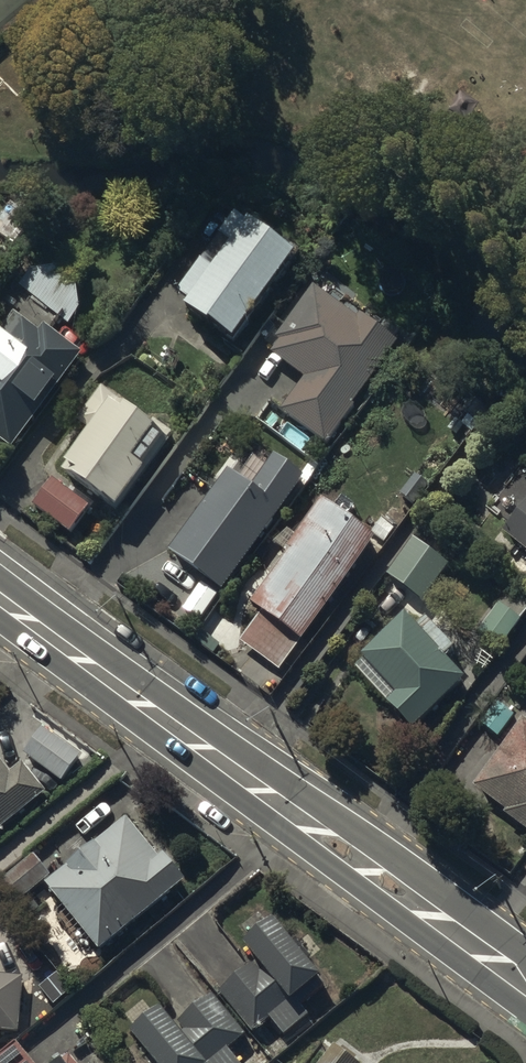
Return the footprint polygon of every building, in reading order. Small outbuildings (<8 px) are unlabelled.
[(237,209),(177,294),(186,301),(182,305),(234,342),(298,252),(237,209)] [(43,252),(17,287),(68,325),(94,291),(43,252)] [(278,412),(327,445),(404,331),(325,277),(314,293),(308,289),(274,338),(279,341),(269,354),(302,377),(278,412)] [(82,353),(44,324),(38,332),(24,322),(11,340),(0,332),(0,440),(10,448),(82,353)] [(132,461),(155,430),(117,403),(119,400),(101,387),(75,421),(88,431),(63,464),(73,472),(70,477),(114,510),(144,470),(132,461)] [(229,469),(167,551),(220,591),(304,480),(275,458),(253,487),(229,469)] [(51,478),(32,506),(70,533),(89,505),(51,478)] [(500,532),(525,552),(525,498),(500,532)] [(280,670),(372,537),(321,502),(249,605),(261,614),(241,643),(280,670)] [(451,565),(412,538),(386,576),(424,603),(451,565)] [(477,633),(501,650),(525,617),(525,592),(514,583),(477,633)] [(416,625),(405,614),(361,657),(363,659),(353,668),(412,729),(465,678),(445,658),(455,648),(425,617),(416,625)] [(495,702),(479,723),(498,737),(514,716),(495,702)] [(522,716),(472,789),(504,811),(501,815),(525,833),(525,719),(522,716)] [(43,726),(22,753),(61,782),(81,755),(43,726)] [(45,792),(20,763),(10,771),(0,760),(0,830),(45,792)] [(186,881),(129,814),(44,884),(61,905),(53,912),(82,948),(89,942),(98,953),(127,929),(138,943),(160,924),(150,911),(186,881)] [(33,854),(0,882),(0,883),(18,904),(51,875),(33,854)] [(254,959),(217,990),(253,1034),(270,1019),(284,1036),(310,1014),(302,1005),(326,986),(319,978),(321,977),(273,918),(241,944),(254,959)] [(0,1032),(19,1032),(19,973),(0,973),(0,1033),(0,1032)] [(153,1062),(238,1062),(228,1050),(245,1035),(212,994),(179,1021),(186,1029),(181,1034),(159,1007),(129,1034),(153,1062)] [(0,1055),(0,1062),(33,1062),(17,1042),(0,1055)] [(360,1062),(336,1043),(321,1062),(359,1062),(360,1062)] [(69,1054),(58,1062),(77,1062),(69,1054)]
